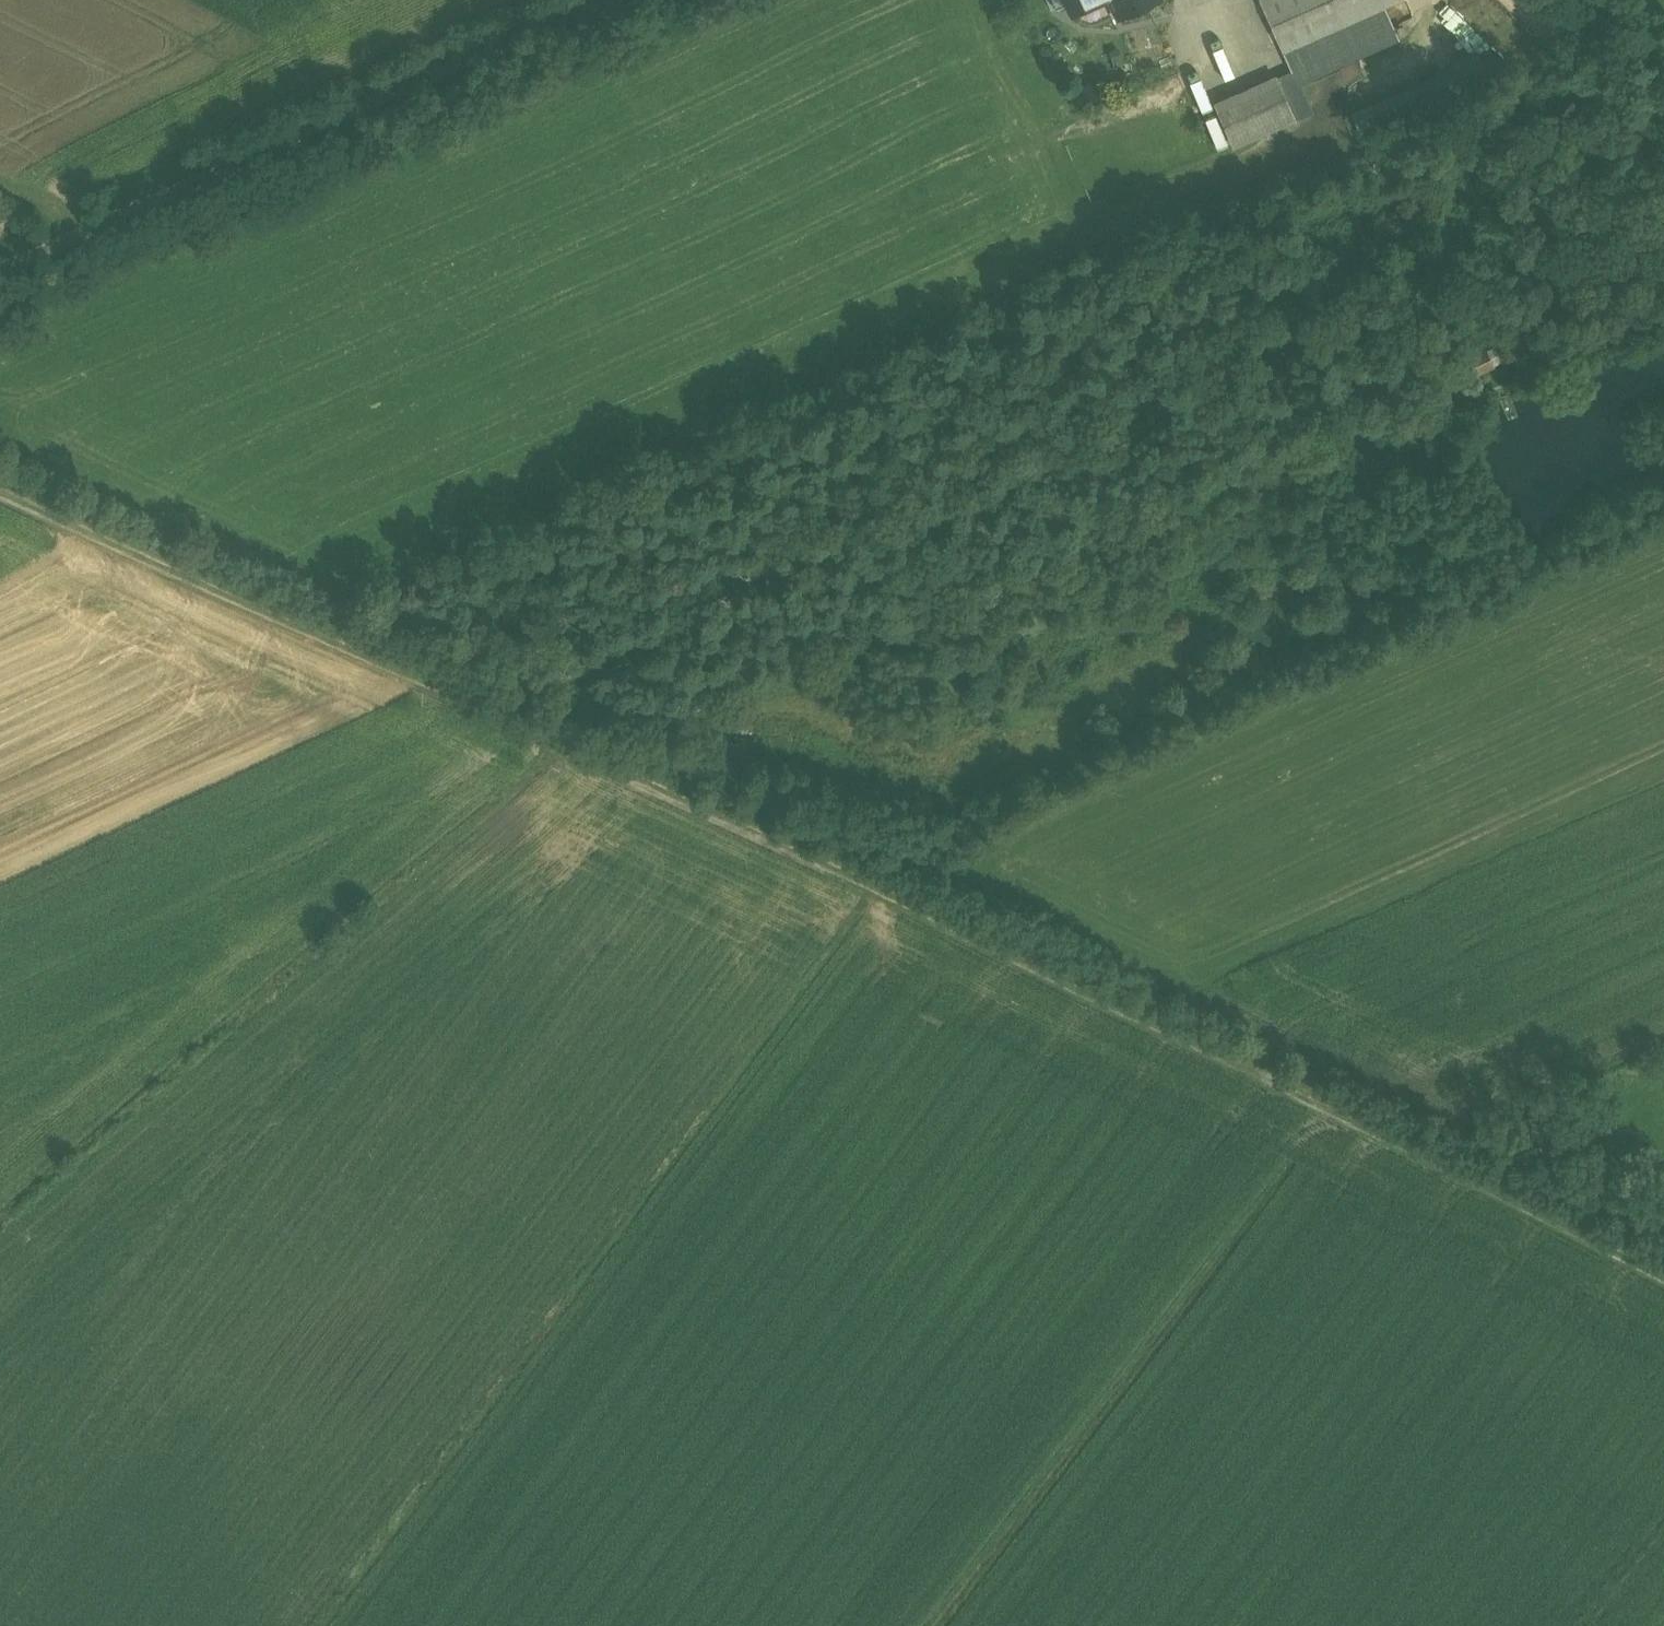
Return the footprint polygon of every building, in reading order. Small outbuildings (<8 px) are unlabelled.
[(1076,15),(1110,0),(1070,0),(1076,15)] [(1162,0),(1122,0),(1130,18),(1163,3),(1162,0)] [(1285,50),(1382,6),(1396,0),(1262,0),(1285,50)] [(1382,6),(1285,50),(1299,83),(1397,39),(1382,6)] [(1481,58),(1353,107),(1366,142),(1420,122),(1416,111),(1428,106),(1429,109),(1492,85),(1481,58)] [(1296,117),(1278,76),(1217,104),(1235,145),(1296,117)]
